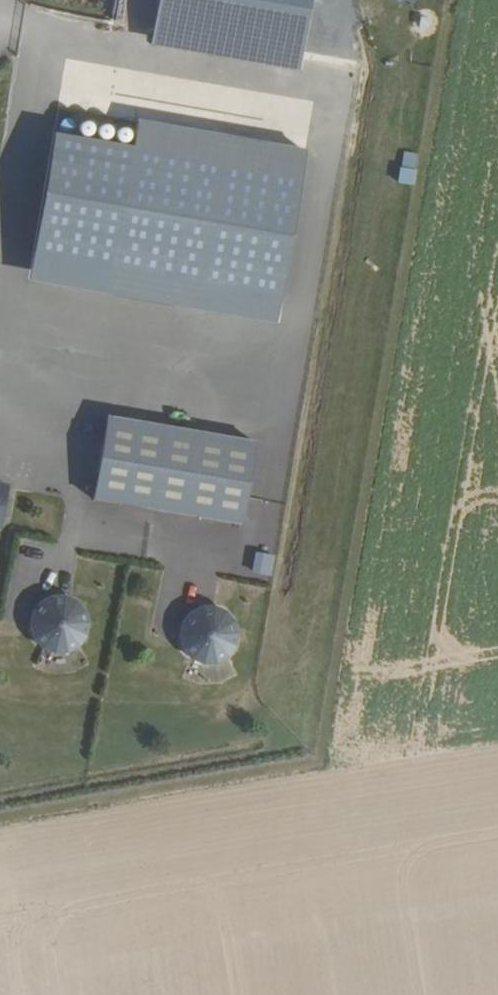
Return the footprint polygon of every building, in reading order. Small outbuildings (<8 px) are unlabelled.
[(154,44),(299,70),(311,0),(161,0),(154,44)] [(135,145),(56,131),(30,279),(276,322),(306,152),(139,124),(135,145)] [(415,185),(418,170),(400,167),(397,182),(415,185)] [(259,442),(111,417),(97,502),(245,526),(259,442)] [(0,486),(0,532),(1,532),(11,488),(0,486)] [(254,551),(250,575),(270,578),(274,555),(254,551)] [(73,653),(82,648),(88,640),(91,631),(91,621),(88,612),(82,604),(74,598),(65,596),(55,596),(46,600),(38,606),(33,615),(32,625),(33,634),(37,643),(44,650),(53,655),(63,656),(73,653)] [(221,663),(230,657),(236,650),(240,640),(240,630),(237,621),(231,613),(223,608),(213,605),(203,606),(194,609),(187,616),(182,624),(180,634),(181,644),(186,653),(193,660),(202,664),(212,665),(221,663)]
